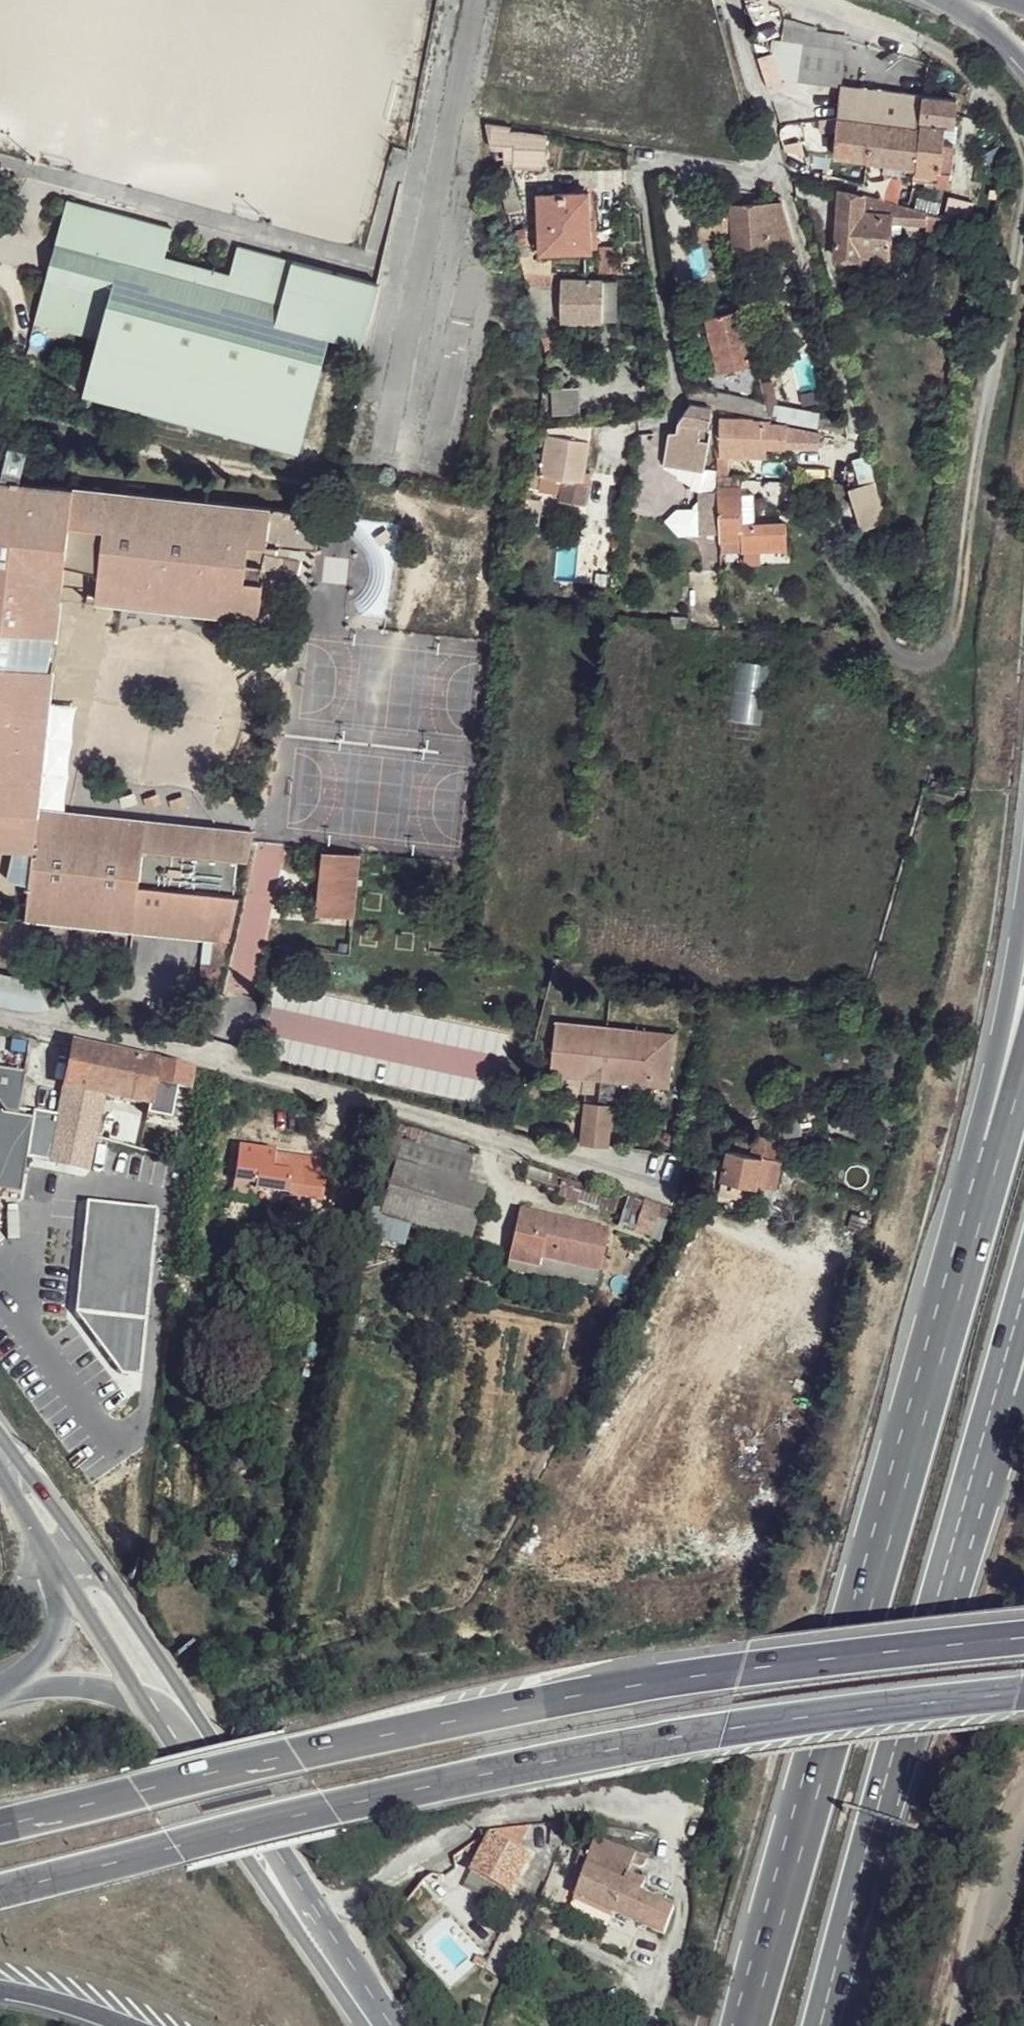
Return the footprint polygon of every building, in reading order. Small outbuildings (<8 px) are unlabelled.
[(845,34),(816,25),(785,17),(782,42),(771,41),(771,45),(773,52),(760,56),(768,86),(781,82),(780,77),(842,83),(846,49),(863,50),(864,36),(845,34)] [(866,161),(905,165),(904,175),(915,176),(937,178),(936,183),(948,184),(953,144),(941,142),(943,125),(952,126),(955,98),(955,91),(950,91),(949,98),(924,95),(842,86),(835,157),(866,161)] [(487,124),(494,145),(510,146),(511,152),(548,154),(548,133),(510,130),(511,126),(487,124)] [(781,136),(784,152),(802,154),(802,140),(781,136)] [(498,168),(506,197),(518,194),(510,164),(498,168)] [(840,187),(839,257),(864,258),(865,253),(883,253),(890,221),(937,223),(938,214),(910,205),(840,187)] [(539,193),(541,251),(592,249),(589,193),(539,193)] [(69,199),(37,321),(94,335),(80,393),(300,456),(332,336),(364,344),(381,281),(255,248),(241,244),(233,270),(169,252),(176,227),(69,199)] [(734,204),(736,244),(770,244),(795,243),(784,200),(734,204)] [(515,231),(519,245),(529,243),(525,229),(515,231)] [(736,244),(736,261),(770,258),(770,244),(736,244)] [(864,258),(862,265),(898,267),(899,255),(887,253),(883,253),(865,253),(864,258)] [(524,272),(528,281),(551,283),(552,272),(524,272)] [(560,278),(561,321),(601,323),(603,280),(560,278)] [(707,315),(721,369),(752,361),(739,306),(707,315)] [(539,327),(543,342),(555,341),(550,326),(539,327)] [(766,400),(768,414),(787,418),(788,411),(779,410),(773,383),(764,385),(766,400)] [(687,384),(688,398),(709,403),(768,414),(766,400),(687,384)] [(551,413),(579,411),(577,385),(549,387),(551,413)] [(668,430),(663,461),(704,468),(712,424),(709,424),(712,408),(691,404),(680,415),(678,423),(668,430)] [(820,446),(821,429),(787,421),(720,414),(720,430),(717,430),(718,476),(719,476),(720,549),(744,549),(745,561),(761,561),(761,550),(786,549),(787,524),(742,525),(741,477),(740,455),(766,455),(766,446),(784,446),(784,440),(820,446)] [(563,470),(560,493),(585,496),(590,475),(585,474),(596,418),(552,417),(547,439),(543,466),(563,470)] [(817,418),(817,425),(848,431),(846,422),(817,418)] [(0,432),(0,463),(6,464),(9,443),(11,437),(0,432)] [(538,438),(532,482),(541,484),(543,474),(541,470),(543,466),(547,439),(538,438)] [(28,445),(9,443),(6,464),(4,476),(6,477),(25,480),(28,445)] [(860,482),(848,484),(861,527),(888,518),(869,453),(853,459),(860,482)] [(0,476),(0,840),(42,844),(47,808),(77,483),(25,480),(6,477),(4,476),(0,476)] [(203,496),(92,485),(88,524),(105,525),(98,599),(191,608),(203,496)] [(698,491),(698,532),(716,532),(717,490),(698,491)] [(203,497),(191,608),(259,616),(265,577),(245,575),(250,540),(267,541),(271,505),(203,497)] [(271,505),(267,541),(316,547),(326,511),(271,505)] [(361,514),(348,622),(386,627),(397,517),(361,514)] [(758,718),(763,661),(735,658),(732,698),(750,699),(749,717),(758,718)] [(160,819),(47,808),(42,844),(35,918),(142,930),(151,886),(145,885),(150,846),(155,848),(160,819)] [(160,819),(155,848),(244,856),(251,857),(258,828),(160,819)] [(0,840),(0,914),(35,918),(42,844),(0,840)] [(145,885),(151,886),(155,848),(150,846),(145,885)] [(322,846),(316,912),(354,915),(362,851),(322,846)] [(155,848),(151,886),(241,896),(244,856),(155,848)] [(151,886),(143,929),(210,937),(234,939),(241,896),(151,886)] [(210,937),(204,983),(224,986),(234,939),(210,937)] [(0,970),(0,1005),(39,1012),(50,1006),(36,978),(0,970)] [(604,1087),(619,1089),(675,1096),(681,1040),(565,1025),(556,1083),(588,1085),(604,1087)] [(159,1062),(70,1044),(62,1087),(106,1096),(150,1104),(155,1084),(159,1062)] [(192,1067),(159,1062),(155,1084),(188,1090),(192,1067)] [(0,1069),(0,1188),(17,1192),(29,1116),(14,1113),(21,1072),(0,1069)] [(604,1087),(588,1085),(581,1151),(597,1154),(612,1155),(619,1089),(604,1087)] [(106,1096),(62,1087),(47,1158),(90,1168),(106,1096)] [(785,1116),(782,1135),(811,1125),(812,1106),(785,1116)] [(473,1150),(384,1123),(375,1159),(395,1165),(395,1161),(464,1185),(473,1150)] [(728,1149),(720,1178),(775,1188),(785,1144),(753,1137),(751,1144),(736,1142),(733,1150),(728,1149)] [(274,1151),(241,1147),(235,1184),(256,1186),(255,1191),(289,1196),(291,1175),(293,1158),(275,1155),(274,1151)] [(395,1165),(375,1159),(367,1186),(385,1192),(395,1165)] [(464,1185),(395,1161),(395,1165),(385,1192),(379,1212),(467,1240),(482,1189),(464,1185)] [(157,1207),(85,1199),(75,1311),(120,1371),(138,1373),(157,1207)] [(663,1209),(643,1203),(641,1216),(661,1220),(663,1209)] [(604,1231),(516,1212),(503,1260),(525,1264),(528,1256),(536,1258),(595,1271),(604,1231)] [(661,1220),(641,1216),(637,1228),(660,1235),(668,1222),(661,1220)] [(536,1258),(528,1256),(525,1264),(533,1266),(536,1258)] [(529,1860),(491,1837),(472,1876),(509,1895),(529,1860)] [(636,1854),(596,1839),(590,1856),(583,1873),(572,1902),(613,1917),(626,1881),(630,1869),(636,1854)] [(590,1856),(582,1853),(574,1869),(583,1873),(590,1856)] [(649,1859),(636,1854),(630,1869),(644,1873),(649,1859)] [(644,1885),(626,1881),(613,1917),(664,1935),(674,1911),(640,1899),(644,1885)]
